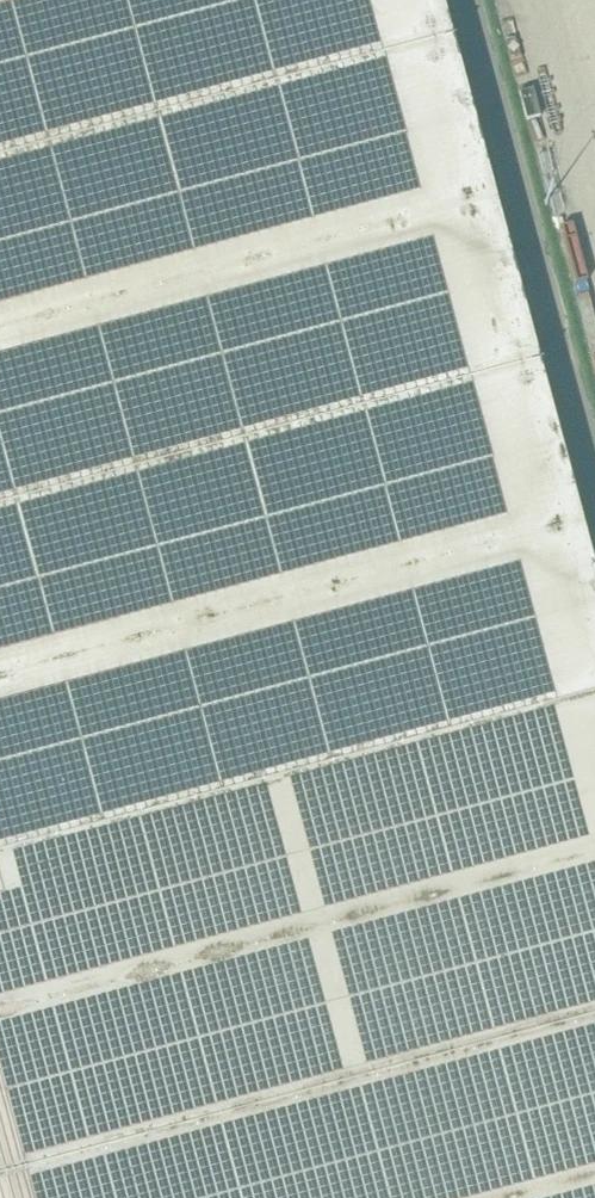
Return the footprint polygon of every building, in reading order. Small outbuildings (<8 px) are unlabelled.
[(443,0),(0,0),(0,1197),(594,1197),(594,568),(443,0)]
